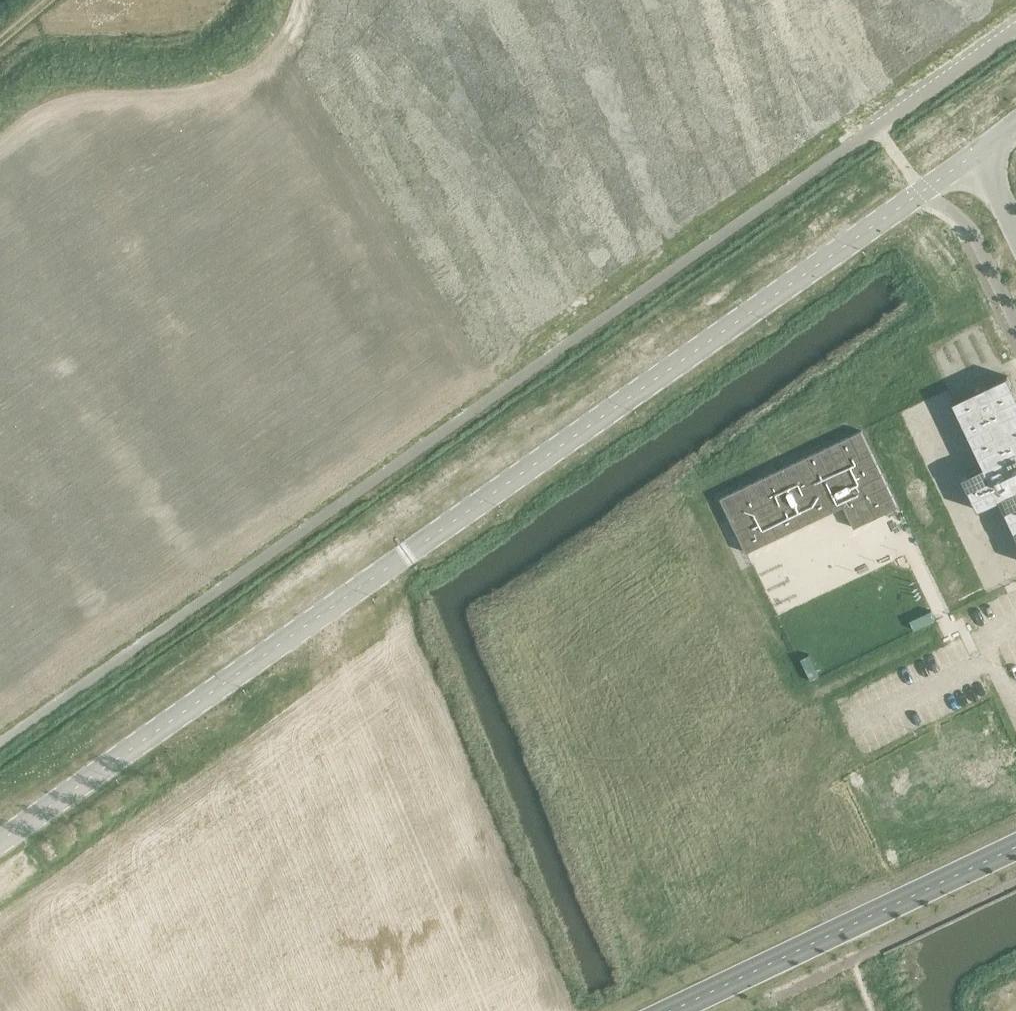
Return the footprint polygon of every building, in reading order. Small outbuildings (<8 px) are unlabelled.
[(953,401),(984,466),(962,476),(978,509),(999,499),(1015,534),(1015,393),(1007,375),(953,401)] [(866,427),(722,496),(748,550),(848,502),(858,524),(902,503),(866,427)]
